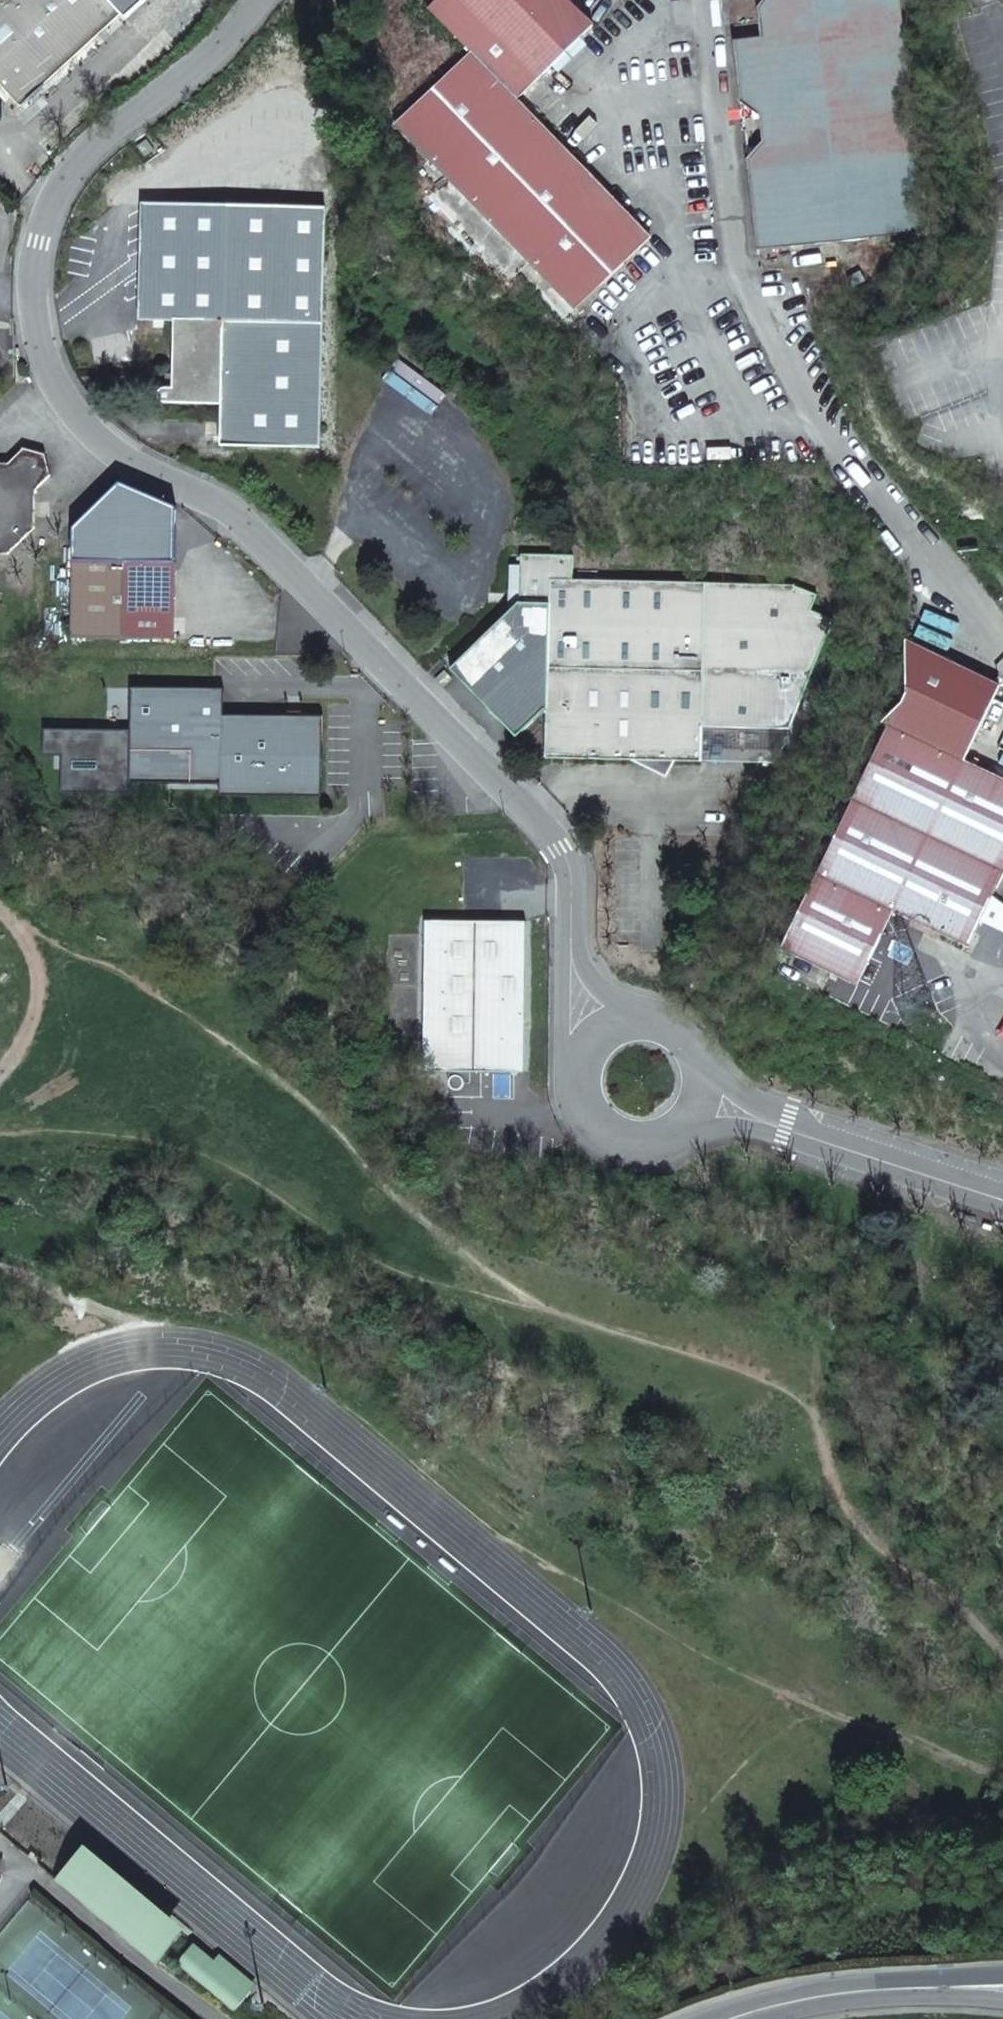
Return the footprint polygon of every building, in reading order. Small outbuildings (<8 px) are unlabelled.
[(18,103),(117,12),(132,28),(162,0),(0,0),(0,84),(18,103)] [(573,305),(648,236),(516,98),(591,21),(568,0),(438,0),(428,9),(470,51),(395,124),(432,159),(419,172),(434,188),(425,195),(514,279),(532,263),(573,305)] [(754,248),(927,229),(901,0),(758,0),(763,40),(734,42),(754,248)] [(219,403),(219,450),(324,451),(327,204),(148,201),(146,319),(177,320),(177,389),(160,389),(160,402),(219,403)] [(12,553),(33,526),(38,493),(49,474),(46,457),(28,451),(10,465),(0,464),(0,553),(12,553)] [(544,713),(543,755),(704,759),(703,721),(793,725),(836,619),(814,609),(820,593),(789,582),(573,579),(571,557),(525,557),(519,601),(453,667),(517,738),(544,713)] [(73,559),(71,636),(170,639),(172,563),(73,559)] [(781,946),(860,986),(894,913),(968,947),(977,923),(990,895),(1002,870),(1002,782),(960,764),(998,689),(907,650),(781,946)] [(69,749),(68,794),(129,796),(133,783),(212,784),(212,796),(320,798),(322,716),(229,715),(229,685),(133,683),(132,732),(48,730),(47,748),(69,749)] [(990,895),(977,923),(1002,936),(1002,905),(990,895)] [(425,922),(423,1069),(437,1069),(450,1073),(459,1089),(468,1071),(524,1072),(526,923),(425,922)] [(80,1846),(54,1878),(156,1962),(182,1930),(80,1846)] [(189,1945),(172,1965),(230,2013),(247,1993),(189,1945)]
